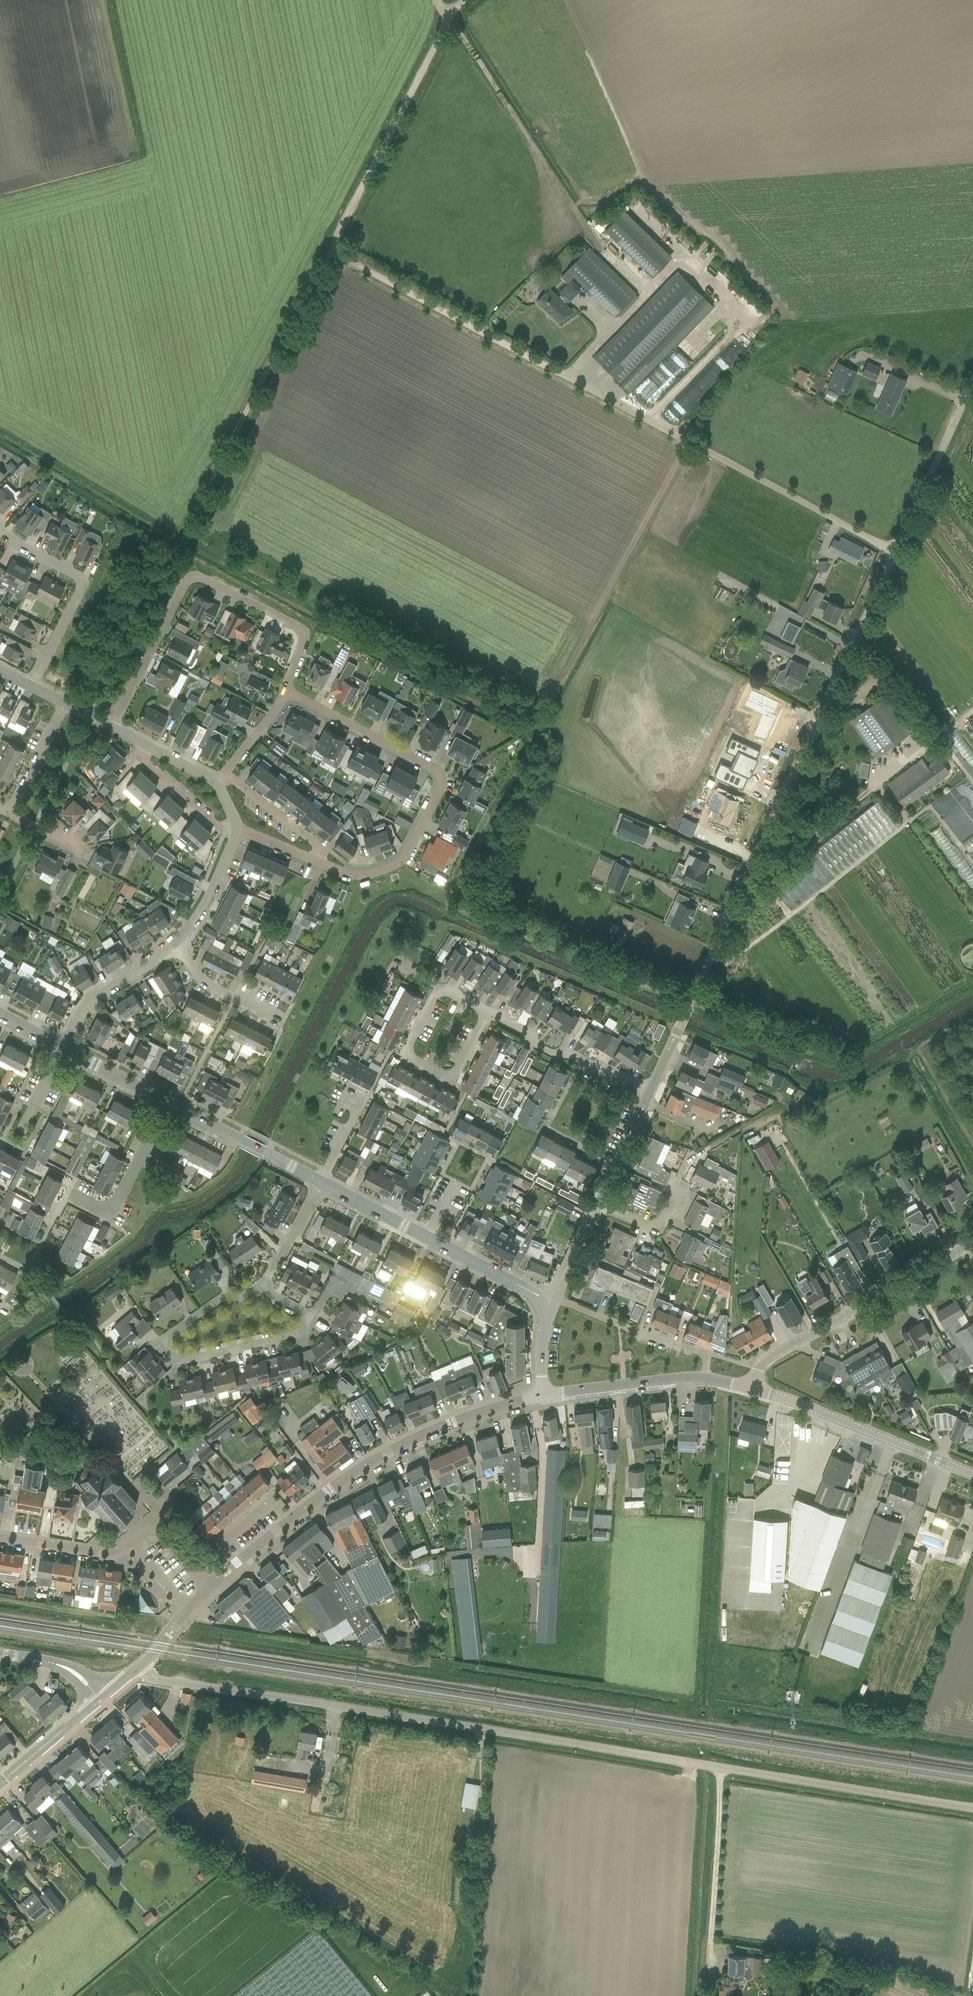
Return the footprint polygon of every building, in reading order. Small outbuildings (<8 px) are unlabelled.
[(600,223),(605,227),(617,214),(613,210),(600,223)] [(621,214),(605,230),(653,277),(669,260),(621,214)] [(615,315),(637,293),(590,247),(561,276),(568,283),(572,279),(575,276),(615,315)] [(595,356),(609,370),(623,384),(630,392),(714,306),(709,302),(702,294),(678,271),(595,356)] [(566,304),(568,301),(560,295),(559,297),(550,288),(538,301),(560,322),(572,310),(566,304)] [(702,346),(720,325),(708,315),(698,327),(700,329),(694,337),(697,339),(696,341),(702,346)] [(842,364),(838,362),(830,379),(828,385),(844,393),(855,370),(842,364)] [(877,375),(880,368),(868,362),(864,370),(877,375)] [(794,379),(803,384),(808,373),(800,368),(794,379)] [(892,373),(877,408),(891,414),(907,380),(892,373)] [(641,387),(650,395),(658,385),(649,378),(641,387)] [(17,466),(13,462),(7,468),(11,472),(17,466)] [(44,479),(40,485),(47,488),(50,483),(44,479)] [(30,487),(33,490),(39,485),(36,482),(30,487)] [(16,499),(15,499),(18,496),(22,492),(20,490),(15,491),(6,483),(3,487),(0,490),(0,510),(3,513),(16,499)] [(28,485),(22,492),(18,496),(24,501),(34,490),(33,490),(30,487),(28,485)] [(37,524),(44,528),(51,513),(42,507),(39,512),(29,506),(17,524),(31,534),(37,524)] [(57,520),(61,513),(56,511),(53,518),(57,520)] [(51,522),(44,536),(52,540),(50,544),(62,550),(71,534),(72,534),(77,526),(63,519),(60,527),(51,522)] [(116,530),(114,523),(107,525),(109,532),(116,530)] [(75,557),(88,563),(98,544),(87,538),(91,531),(83,527),(77,539),(83,543),(75,557)] [(838,541),(833,552),(856,564),(862,553),(838,541)] [(23,564),(12,559),(7,567),(6,570),(1,567),(0,569),(0,585),(9,589),(12,584),(23,564)] [(23,564),(12,584),(21,589),(16,597),(23,600),(26,594),(33,581),(33,580),(31,583),(27,581),(33,569),(23,564)] [(53,580),(45,576),(41,585),(33,581),(26,594),(34,598),(38,592),(57,602),(65,588),(52,581),(53,580)] [(813,588),(808,600),(816,604),(815,606),(825,611),(823,616),(836,622),(843,607),(822,598),(824,592),(813,588)] [(212,621),(219,606),(212,602),(212,601),(211,601),(210,602),(207,600),(208,599),(198,594),(197,596),(195,596),(193,597),(192,599),(193,601),(194,603),(190,611),(204,618),(204,617),(212,621)] [(16,610),(1,602),(0,605),(0,611),(12,618),(16,610)] [(240,618),(241,616),(232,611),(227,622),(220,619),(214,632),(220,635),(223,630),(236,636),(237,635),(246,640),(253,624),(240,618)] [(15,630),(31,639),(35,632),(38,633),(43,624),(21,613),(18,619),(20,620),(15,630)] [(174,626),(186,632),(189,625),(177,620),(174,626)] [(801,627),(788,621),(780,637),(793,643),(801,627)] [(208,626),(204,633),(211,637),(214,630),(208,626)] [(253,639),(250,646),(256,649),(258,646),(271,652),(271,651),(281,655),(287,643),(278,638),(278,636),(275,635),(276,633),(266,628),(259,641),(253,639)] [(211,637),(204,633),(203,633),(199,641),(207,645),(211,637)] [(201,642),(187,635),(184,642),(176,638),(168,652),(186,661),(185,663),(190,666),(193,665),(199,653),(198,650),(197,649),(201,642)] [(23,656),(26,657),(31,648),(9,636),(6,643),(8,644),(3,654),(19,662),(23,656)] [(773,647),(791,656),(795,649),(771,637),(766,648),(771,650),(773,647)] [(359,650),(352,647),(348,653),(355,657),(359,650)] [(349,650),(344,648),(340,655),(345,658),(349,650)] [(244,657),(242,663),(248,666),(250,662),(249,659),(244,657)] [(337,678),(330,691),(337,694),(336,696),(350,703),(358,687),(363,690),(367,682),(352,674),(357,665),(348,660),(339,678),(337,678)] [(808,667),(794,660),(789,670),(785,668),(779,670),(774,680),(783,684),(793,689),(796,683),(800,685),(808,667)] [(260,672),(248,666),(242,663),(239,661),(235,668),(243,672),(253,678),(248,687),(245,693),(259,700),(262,694),(263,695),(269,684),(257,678),(260,672)] [(327,678),(333,681),(341,667),(330,662),(327,668),(316,662),(313,668),(311,667),(308,672),(310,673),(307,679),(315,683),(314,684),(321,688),(327,678)] [(159,680),(156,686),(168,692),(172,684),(174,685),(180,672),(163,663),(156,675),(162,679),(161,681),(159,680)] [(203,676),(209,679),(213,672),(207,669),(203,676)] [(221,674),(215,671),(211,680),(221,685),(223,681),(221,674)] [(398,672),(394,680),(403,683),(406,675),(398,672)] [(404,700),(414,682),(407,679),(398,696),(404,700)] [(777,709),(781,702),(754,688),(745,704),(763,714),(752,733),(764,740),(776,719),(774,718),(778,710),(777,709)] [(17,700),(11,697),(12,693),(3,689),(0,694),(0,713),(9,717),(17,700)] [(398,695),(396,694),(394,698),(380,690),(377,697),(370,693),(361,709),(379,718),(384,708),(390,711),(398,695)] [(187,702),(195,706),(199,697),(191,693),(187,702)] [(905,725),(898,715),(883,695),(850,720),(877,757),(902,738),(897,731),(905,725)] [(232,698),(231,699),(227,708),(221,705),(217,703),(212,714),(226,722),(229,715),(244,723),(246,719),(248,720),(251,713),(250,713),(252,708),(239,702),(240,700),(233,696),(232,699),(232,698)] [(178,697),(170,713),(178,717),(186,702),(178,697)] [(30,703),(21,698),(10,721),(16,724),(17,722),(27,727),(35,710),(29,707),(30,703)] [(433,699),(425,713),(433,717),(441,703),(433,699)] [(397,702),(392,712),(387,721),(393,724),(393,726),(405,732),(410,724),(412,725),(416,717),(408,713),(411,709),(397,702)] [(146,706),(139,720),(160,731),(168,717),(146,706)] [(464,707),(457,721),(466,727),(474,713),(464,707)] [(295,735),(297,731),(305,717),(304,716),(303,718),(299,716),(292,712),(288,720),(287,719),(283,725),(285,726),(283,729),(295,735)] [(315,722),(305,717),(297,731),(303,734),(299,742),(309,747),(314,737),(316,733),(311,730),(315,723),(315,722)] [(430,719),(419,739),(436,748),(446,728),(430,719)] [(184,721),(175,738),(188,745),(191,740),(198,744),(203,736),(207,728),(195,722),(192,723),(191,725),(184,721)] [(215,738),(211,736),(215,729),(208,726),(207,728),(203,736),(209,739),(202,752),(216,759),(219,753),(220,753),(222,753),(223,749),(223,748),(222,747),(224,743),(215,738)] [(323,756),(336,732),(335,733),(325,728),(319,740),(314,737),(309,747),(306,751),(312,754),(315,747),(325,752),(323,756)] [(955,730),(946,737),(972,772),(972,752),(955,730)] [(337,732),(336,732),(323,756),(324,756),(326,753),(335,758),(334,762),(339,765),(345,753),(340,751),(346,739),(336,734),(337,732)] [(476,748),(477,746),(469,742),(471,737),(462,732),(459,737),(457,735),(448,751),(469,762),(472,756),(475,758),(480,750),(476,748)] [(759,750),(731,737),(730,738),(731,738),(726,750),(738,755),(732,767),(726,765),(722,775),(716,772),(715,775),(714,774),(714,775),(741,787),(741,786),(740,786),(743,780),(745,781),(750,769),(752,769),(757,758),(755,757),(758,750),(759,750)] [(0,746),(0,751),(19,761),(25,750),(3,739),(0,746)] [(275,739),(270,746),(283,756),(287,748),(275,739)] [(356,773),(369,750),(358,745),(354,750),(348,747),(339,764),(345,767),(356,773)] [(113,746),(99,762),(108,770),(101,778),(111,786),(119,776),(114,771),(125,757),(113,746)] [(374,783),(384,765),(377,762),(380,756),(369,750),(356,773),(374,783)] [(19,761),(0,751),(0,762),(14,770),(19,761)] [(484,756),(487,762),(496,757),(495,756),(492,752),(484,756)] [(257,784),(268,769),(260,763),(262,760),(257,756),(250,766),(255,769),(248,778),(257,784)] [(949,771),(940,758),(926,768),(921,760),(917,762),(916,762),(915,762),(916,763),(889,783),(905,804),(949,771)] [(281,759),(277,764),(283,768),(286,763),(281,759)] [(859,775),(867,776),(869,762),(861,761),(859,775)] [(9,780),(14,770),(0,762),(0,775),(9,780)] [(395,794),(407,771),(396,765),(389,777),(382,773),(374,789),(384,794),(387,789),(395,794)] [(461,787),(458,792),(474,800),(482,785),(481,785),(487,772),(474,765),(467,778),(466,777),(463,782),(462,781),(459,786),(461,787)] [(266,791),(277,776),(268,769),(257,784),(266,791)] [(135,793),(149,778),(140,770),(136,775),(131,770),(118,785),(124,790),(127,786),(135,793)] [(407,771),(395,794),(403,798),(400,803),(410,808),(419,793),(411,789),(418,777),(407,771)] [(9,780),(0,775),(0,787),(5,789),(9,780)] [(274,798),(276,796),(287,781),(286,781),(285,783),(277,776),(266,791),(274,798)] [(146,809),(158,794),(153,790),(157,785),(149,778),(135,793),(143,800),(140,804),(146,809)] [(276,796),(284,803),(295,788),(287,781),(276,796)] [(104,796),(110,789),(105,784),(99,791),(104,796)] [(348,788),(341,784),(337,791),(344,795),(348,788)] [(304,794),(295,788),(284,803),(292,809),(304,794)] [(719,800),(712,816),(728,823),(739,799),(716,789),(713,797),(719,800)] [(99,808),(100,807),(106,801),(99,794),(92,800),(99,808)] [(162,817),(176,801),(167,794),(163,798),(158,794),(146,809),(151,814),(154,810),(162,817)] [(301,816),(312,801),(304,794),(292,809),(301,816)] [(337,794),(333,799),(338,803),(342,798),(337,794)] [(366,798),(360,795),(356,802),(363,805),(366,798)] [(372,801),(366,798),(363,805),(368,808),(372,801)] [(868,849),(900,823),(880,798),(815,851),(835,876),(843,870),(868,849)] [(80,829),(83,825),(95,813),(88,807),(86,810),(74,799),(73,801),(71,799),(66,804),(68,806),(63,811),(73,820),(72,821),(80,829)] [(344,806),(350,811),(355,805),(348,800),(344,806)] [(113,808),(107,801),(102,806),(108,812),(113,808)] [(123,806),(118,801),(113,806),(118,811),(123,806)] [(173,833),(185,818),(180,814),(184,809),(176,801),(162,817),(170,824),(167,828),(173,833)] [(308,824),(319,809),(311,803),(313,801),(312,801),(301,816),(300,817),(308,824)] [(489,806),(478,801),(475,807),(485,813),(489,806)] [(467,810),(451,802),(439,824),(454,833),(467,810)] [(100,807),(99,808),(95,813),(83,825),(89,830),(87,832),(92,836),(92,840),(95,839),(96,840),(97,839),(110,837),(108,828),(105,825),(112,818),(100,807)] [(366,808),(357,807),(357,813),(356,816),(366,816),(366,814),(366,808)] [(328,816),(319,809),(308,824),(317,831),(328,816)] [(337,833),(341,827),(344,823),(340,820),(341,817),(332,810),(328,816),(317,831),(326,838),(332,829),(337,833)] [(341,827),(346,830),(352,822),(349,817),(344,823),(341,827)] [(189,841),(203,825),(194,818),(190,822),(185,818),(173,833),(178,837),(181,834),(189,841)] [(617,832),(644,844),(650,829),(623,818),(617,832)] [(408,819),(404,826),(409,828),(412,822),(408,819)] [(373,826),(376,832),(382,851),(391,848),(390,846),(393,845),(390,836),(395,834),(391,823),(386,825),(385,821),(373,826)] [(203,825),(189,841),(197,848),(194,851),(205,861),(213,842),(207,837),(211,833),(203,825)] [(931,832),(972,888),(972,870),(940,826),(931,832)] [(346,830),(341,827),(337,833),(334,836),(339,840),(335,845),(350,856),(357,847),(343,835),(346,831),(346,830)] [(361,845),(367,843),(370,853),(373,852),(374,854),(382,851),(376,832),(364,836),(363,832),(357,834),(361,845)] [(453,842),(465,848),(470,840),(457,833),(453,842)] [(963,843),(972,856),(972,835),(963,843)] [(423,855),(425,856),(420,864),(436,872),(440,864),(443,865),(449,853),(452,854),(456,847),(437,837),(434,844),(430,842),(423,855)] [(154,852),(142,839),(136,845),(148,858),(154,852)] [(102,846),(96,857),(105,862),(104,865),(118,872),(119,870),(121,871),(125,863),(123,862),(129,852),(114,845),(111,850),(102,846)] [(242,864),(252,868),(259,851),(253,848),(252,850),(248,848),(242,864)] [(252,868),(262,872),(269,857),(265,855),(266,853),(259,851),(252,868)] [(64,895),(76,871),(68,867),(66,870),(61,867),(65,858),(59,855),(57,858),(44,852),(34,871),(41,874),(43,869),(49,872),(49,873),(56,877),(56,876),(62,878),(55,891),(64,895)] [(694,884),(701,887),(707,874),(703,872),(708,861),(694,855),(693,856),(689,853),(681,872),(684,873),(681,880),(693,886),(694,884)] [(151,864),(156,867),(159,862),(167,866),(169,861),(157,854),(151,864)] [(262,872),(272,877),(279,859),(273,856),(272,858),(269,857),(262,872)] [(632,860),(626,858),(623,864),(629,866),(632,860)] [(286,862),(279,859),(272,877),(282,881),(289,865),(285,864),(286,862)] [(607,884),(620,890),(630,867),(629,866),(623,864),(617,861),(607,884)] [(203,869),(195,864),(192,870),(200,874),(203,869)] [(176,877),(169,890),(186,900),(194,885),(181,879),(184,872),(173,866),(169,873),(176,877)] [(437,873),(434,879),(444,884),(447,879),(437,873)] [(120,891),(126,894),(131,885),(124,882),(120,891)] [(226,893),(243,902),(248,892),(233,884),(231,888),(229,887),(226,893)] [(319,888),(312,905),(323,910),(330,893),(319,888)] [(342,888),(337,899),(343,901),(348,890),(342,888)] [(238,912),(243,902),(226,893),(223,900),(224,901),(223,904),(238,912)] [(671,923),(686,930),(696,909),(675,899),(669,913),(674,916),(671,923)] [(123,904),(121,903),(117,900),(116,900),(111,910),(118,914),(120,910),(123,904)] [(326,911),(323,910),(312,905),(308,903),(304,913),(299,910),(294,921),(300,924),(309,928),(313,918),(321,922),(326,911)] [(216,912),(233,921),(238,912),(223,904),(221,907),(219,906),(216,912)] [(162,908),(161,906),(151,912),(161,928),(171,921),(169,918),(174,915),(168,907),(166,905),(162,908)] [(148,907),(139,912),(144,921),(152,933),(161,928),(151,912),(148,907)] [(108,917),(109,917),(113,919),(116,913),(111,910),(108,917)] [(144,921),(139,912),(139,914),(131,920),(135,927),(144,942),(154,936),(152,933),(144,921)] [(228,931),(233,921),(216,912),(213,919),(214,920),(212,923),(228,931)] [(16,931),(21,921),(10,915),(4,925),(16,931)] [(614,939),(623,943),(633,921),(625,917),(614,939)] [(51,928),(53,920),(44,918),(42,926),(51,928)] [(118,931),(120,936),(127,946),(132,943),(135,948),(144,942),(135,927),(126,932),(123,927),(118,931)] [(215,938),(218,933),(215,931),(206,927),(203,933),(207,935),(212,937),(215,939),(215,938)] [(291,930),(287,939),(295,943),(299,934),(291,930)] [(111,935),(102,940),(105,946),(114,941),(111,935)] [(212,968),(223,974),(233,954),(228,952),(234,939),(229,936),(225,943),(222,949),(212,968)] [(274,947),(274,946),(277,941),(269,936),(266,943),(274,947)] [(121,952),(126,949),(120,939),(115,942),(106,948),(108,951),(117,965),(126,959),(121,952)] [(972,941),(970,941),(967,942),(965,943),(963,945),(962,947),(960,950),(960,952),(960,955),(960,958),(961,961),(963,963),(964,965),(967,967),(969,968),(972,968),(972,941)] [(63,944),(60,942),(57,943),(56,947),(57,949),(60,950),(63,949),(64,946),(63,944)] [(212,968),(222,949),(213,944),(211,943),(201,962),(212,968)] [(460,964),(465,967),(471,957),(466,954),(467,954),(456,947),(445,964),(450,967),(449,970),(454,973),(460,964)] [(249,950),(247,953),(245,958),(251,961),(255,953),(249,950)] [(94,960),(100,970),(105,967),(108,971),(117,965),(108,951),(94,960)] [(234,979),(240,968),(244,960),(233,954),(223,974),(234,979)] [(465,978),(470,982),(475,974),(480,977),(489,962),(484,960),(483,962),(473,955),(472,957),(471,957),(465,967),(462,972),(467,976),(465,978)] [(489,962),(489,963),(492,958),(487,955),(486,956),(484,960),(489,962)] [(265,979),(276,957),(272,956),(269,961),(263,958),(255,974),(265,979)] [(265,979),(275,984),(283,968),(277,965),(280,959),(276,957),(265,979)] [(100,970),(94,960),(92,958),(89,959),(89,960),(95,970),(97,972),(100,970)] [(95,970),(89,960),(72,971),(82,988),(94,980),(90,974),(95,970)] [(498,982),(505,972),(495,966),(489,963),(489,962),(480,977),(478,980),(484,983),(482,985),(487,989),(494,979),(498,982)] [(0,964),(0,986),(1,987),(5,980),(11,983),(17,973),(0,964)] [(63,970),(59,964),(53,967),(57,973),(63,970)] [(154,975),(160,985),(177,974),(175,971),(174,972),(169,965),(154,975)] [(284,989),(296,967),(292,965),(289,971),(283,968),(275,984),(284,989)] [(25,1000),(38,977),(20,967),(17,973),(11,983),(17,987),(14,994),(25,1000)] [(296,967),(284,989),(294,994),(302,978),(296,975),(299,969),(296,967)] [(519,980),(516,978),(517,977),(519,973),(509,967),(508,969),(507,969),(505,972),(498,982),(495,987),(501,990),(499,993),(504,996),(509,989),(514,992),(511,997),(518,986),(516,985),(519,980)] [(548,974),(542,971),(541,972),(540,975),(541,977),(543,979),(545,979),(548,974)] [(179,977),(177,974),(160,985),(165,994),(163,995),(163,996),(180,985),(182,984),(178,978),(179,977)] [(46,1002),(52,992),(55,986),(38,977),(25,1000),(37,1006),(40,999),(46,1002)] [(387,978),(384,983),(389,987),(392,981),(387,978)] [(152,990),(145,981),(140,985),(146,994),(152,990)] [(526,1007),(531,1000),(536,991),(537,990),(527,984),(523,989),(518,986),(511,997),(515,991),(520,994),(514,1003),(519,1006),(521,1004),(526,1007)] [(182,988),(180,985),(163,996),(169,1005),(185,995),(181,989),(182,988)] [(401,999),(414,1006),(416,1003),(418,1004),(422,996),(400,985),(395,996),(401,999)] [(541,994),(536,991),(531,1000),(536,1003),(529,1013),(535,1016),(536,1014),(542,1017),(550,1004),(552,1000),(542,993),(541,994)] [(65,1012),(70,1001),(52,992),(46,1002),(53,1006),(49,1013),(61,1019),(63,1014),(65,1014),(65,1012)] [(134,992),(125,998),(134,1012),(143,1006),(145,1008),(150,1004),(145,998),(143,995),(138,998),(134,992)] [(381,1002),(384,997),(378,994),(375,999),(381,1002)] [(145,998),(150,1004),(154,1002),(150,995),(145,998)] [(183,1012),(192,1017),(200,1001),(190,996),(183,1012)] [(120,1021),(134,1012),(125,998),(116,1004),(119,1008),(111,1012),(120,1021)] [(381,1002),(375,999),(372,1005),(378,1008),(381,1002)] [(414,1006),(401,999),(395,1010),(411,1018),(415,1011),(412,1009),(414,1006)] [(210,1006),(200,1001),(192,1017),(202,1022),(210,1006)] [(554,1023),(558,1026),(568,1010),(570,1008),(566,1006),(564,1006),(562,1009),(556,1005),(555,1007),(550,1004),(542,1017),(540,1019),(546,1022),(547,1022),(552,1025),(554,1023)] [(202,1022),(212,1027),(220,1011),(210,1006),(202,1022)] [(632,1013),(627,1009),(623,1013),(627,1018),(632,1013)] [(407,1025),(411,1018),(395,1010),(390,1020),(403,1027),(404,1024),(407,1025)] [(574,1036),(585,1020),(586,1018),(580,1015),(578,1017),(574,1014),(568,1010),(558,1026),(564,1030),(565,1028),(570,1031),(568,1033),(574,1036)] [(98,1016),(93,1025),(108,1033),(113,1036),(117,1026),(120,1021),(111,1012),(111,1013),(107,1021),(98,1016)] [(368,1015),(365,1021),(370,1024),(373,1018),(368,1015)] [(147,1018),(141,1022),(145,1028),(151,1024),(147,1018)] [(224,1033),(234,1038),(242,1023),(232,1018),(224,1033)] [(587,1041),(592,1044),(605,1023),(604,1025),(594,1018),(590,1023),(585,1020),(574,1036),(580,1040),(580,1039),(586,1043),(587,1041)] [(403,1027),(390,1020),(384,1031),(400,1039),(403,1032),(401,1031),(403,1027)] [(162,1027),(159,1021),(153,1024),(157,1030),(162,1027)] [(370,1024),(365,1021),(362,1027),(367,1030),(370,1024)] [(252,1028),(242,1023),(234,1038),(244,1044),(252,1028)] [(602,1050),(607,1053),(618,1038),(610,1033),(613,1028),(605,1023),(592,1044),(598,1048),(599,1046),(603,1048),(602,1050)] [(662,1033),(666,1026),(665,1026),(659,1023),(656,1028),(657,1030),(662,1033)] [(103,1043),(107,1036),(108,1033),(93,1025),(88,1035),(96,1039),(102,1043),(103,1043)] [(244,1044),(254,1049),(262,1033),(252,1028),(244,1044)] [(396,1046),(400,1039),(384,1031),(379,1042),(391,1049),(393,1045),(396,1046)] [(199,1044),(204,1035),(197,1032),(192,1041),(199,1044)] [(272,1038),(262,1033),(254,1049),(268,1056),(274,1044),(270,1042),(272,1038)] [(484,1043),(499,1051),(504,1053),(506,1047),(508,1048),(510,1042),(505,1040),(492,1033),(490,1037),(487,1035),(484,1043)] [(635,1047),(636,1045),(639,1041),(627,1034),(626,1036),(621,1033),(618,1038),(607,1053),(613,1057),(614,1057),(619,1060),(621,1058),(625,1061),(635,1047)] [(131,1045),(125,1042),(119,1039),(117,1043),(123,1046),(120,1051),(126,1054),(131,1045)] [(148,1053),(154,1056),(159,1045),(148,1040),(146,1044),(141,1042),(132,1059),(135,1061),(136,1060),(143,1064),(143,1063),(143,1064),(143,1063),(148,1053)] [(11,1062),(19,1049),(7,1043),(0,1056),(0,1057),(11,1062)] [(494,1061),(499,1051),(484,1043),(480,1050),(482,1051),(481,1055),(494,1061)] [(713,1067),(715,1062),(719,1054),(694,1043),(688,1056),(713,1067)] [(165,1076),(176,1054),(166,1049),(159,1045),(154,1056),(161,1060),(156,1069),(155,1070),(156,1070),(162,1074),(162,1075),(165,1076)] [(379,1051),(380,1051),(384,1053),(387,1055),(389,1051),(381,1047),(379,1045),(377,1049),(377,1050),(379,1051)] [(636,1045),(635,1047),(625,1061),(631,1065),(633,1063),(635,1064),(633,1066),(641,1071),(648,1061),(643,1057),(646,1052),(636,1045)] [(16,1096),(19,1092),(7,1086),(15,1071),(20,1073),(25,1063),(28,1064),(29,1062),(33,1063),(35,1059),(29,1056),(30,1055),(19,1049),(11,1062),(1,1083),(0,1085),(0,1087),(16,1096)] [(225,1056),(230,1059),(233,1052),(228,1049),(225,1056)] [(339,1071),(341,1072),(349,1057),(347,1055),(334,1049),(328,1061),(329,1061),(330,1058),(332,1059),(335,1054),(337,1055),(334,1060),(331,1067),(339,1071)] [(516,1059),(522,1062),(527,1052),(521,1049),(516,1059)] [(352,1051),(349,1057),(341,1072),(346,1075),(351,1077),(359,1062),(362,1056),(357,1054),(352,1051)] [(194,1061),(186,1056),(177,1052),(176,1054),(165,1076),(168,1078),(169,1077),(175,1081),(180,1071),(187,1075),(194,1061)] [(212,1054),(208,1060),(216,1064),(219,1058),(212,1054)] [(476,1057),(473,1064),(488,1072),(494,1061),(481,1055),(479,1058),(476,1057)] [(536,1065),(538,1061),(528,1056),(524,1064),(529,1067),(529,1065),(534,1068),(536,1065)] [(239,1058),(235,1065),(243,1069),(246,1062),(239,1058)] [(511,1070),(513,1071),(516,1073),(522,1062),(516,1059),(514,1063),(511,1070)] [(360,1082),(368,1067),(359,1062),(351,1077),(360,1082)] [(395,1065),(388,1062),(381,1075),(388,1079),(386,1083),(397,1088),(399,1085),(407,1069),(399,1065),(398,1068),(395,1066),(395,1065)] [(471,1072),(470,1076),(483,1083),(488,1072),(473,1064),(469,1071),(471,1072)] [(525,1074),(529,1067),(524,1064),(520,1072),(525,1074)] [(561,1083),(567,1072),(551,1064),(545,1075),(561,1083)] [(724,1066),(720,1076),(722,1077),(736,1083),(742,1085),(746,1075),(724,1066)] [(370,1087),(378,1072),(368,1067),(360,1082),(370,1087)] [(513,1071),(511,1070),(507,1068),(504,1074),(510,1077),(513,1071)] [(414,1073),(407,1069),(399,1085),(409,1090),(406,1095),(407,1096),(416,1077),(412,1075),(414,1073)] [(208,1099),(211,1100),(220,1083),(217,1081),(216,1079),(217,1077),(205,1070),(197,1087),(204,1091),(202,1094),(208,1098),(208,1099)] [(676,1083),(685,1087),(692,1090),(695,1084),(704,1088),(704,1090),(712,1093),(715,1086),(698,1078),(682,1070),(676,1083)] [(771,1083),(780,1087),(785,1075),(776,1071),(771,1083)] [(254,1076),(247,1073),(245,1077),(252,1081),(254,1076)] [(555,1095),(561,1083),(545,1075),(539,1086),(555,1095)] [(420,1096),(428,1080),(421,1076),(419,1079),(416,1077),(407,1096),(417,1101),(420,1095),(420,1096)] [(477,1093),(483,1083),(470,1076),(468,1079),(465,1078),(461,1085),(477,1093)] [(732,1092),(736,1083),(722,1077),(718,1087),(732,1092)] [(518,1080),(514,1078),(510,1085),(514,1088),(518,1080)] [(54,1116),(66,1122),(71,1124),(73,1120),(62,1114),(72,1094),(83,1100),(73,1119),(74,1119),(81,1105),(83,1100),(91,1086),(79,1080),(72,1094),(65,1090),(52,1115),(54,1116)] [(435,1084),(428,1080),(420,1096),(430,1101),(431,1101),(437,1088),(434,1086),(435,1084)] [(220,1083),(211,1100),(215,1102),(215,1101),(222,1105),(227,1095),(234,1099),(239,1088),(227,1082),(225,1085),(220,1083)] [(501,1093),(504,1087),(499,1084),(496,1090),(501,1093)] [(533,1098),(545,1104),(549,1106),(555,1095),(539,1086),(534,1084),(532,1087),(533,1089),(537,1091),(533,1098)] [(91,1086),(83,1100),(88,1102),(94,1106),(102,1092),(91,1086)] [(437,1088),(431,1101),(442,1107),(450,1092),(442,1087),(441,1090),(437,1088)] [(503,1097),(507,1099),(511,1091),(507,1089),(503,1097)] [(512,1089),(511,1091),(507,1098),(514,1102),(519,1093),(515,1090),(512,1089)] [(389,1105),(392,1099),(391,1099),(394,1093),(388,1090),(384,1096),(380,1093),(377,1099),(389,1105)] [(493,1095),(499,1098),(501,1093),(496,1090),(493,1095)] [(456,1095),(450,1092),(442,1107),(446,1109),(443,1116),(450,1120),(454,1113),(452,1112),(459,1099),(455,1097),(456,1095)] [(685,1098),(672,1092),(665,1107),(685,1117),(689,1109),(681,1106),(685,1098)] [(8,1112),(14,1101),(1,1093),(0,1094),(0,1108),(8,1112)] [(757,1094),(754,1102),(765,1107),(769,1099),(757,1094)] [(539,1116),(545,1104),(533,1098),(530,1096),(524,1108),(539,1116)] [(716,1119),(721,1106),(695,1096),(690,1109),(716,1119)] [(503,1107),(507,1099),(503,1097),(499,1104),(503,1107)] [(126,1105),(115,1099),(107,1113),(119,1119),(126,1105)] [(370,1110),(385,1118),(390,1109),(375,1101),(370,1110)] [(74,1119),(73,1119),(77,1121),(83,1111),(85,1107),(81,1105),(74,1119)] [(137,1111),(126,1105),(119,1119),(130,1125),(137,1111)] [(504,1112),(503,1111),(493,1106),(491,1111),(501,1116),(504,1112)] [(404,1112),(410,1115),(413,1110),(407,1107),(404,1112)] [(3,1123),(8,1112),(0,1108),(0,1122),(3,1123)] [(534,1127),(539,1116),(524,1108),(518,1119),(534,1127)] [(370,1110),(364,1120),(380,1128),(385,1118),(370,1110)] [(50,1119),(44,1131),(58,1138),(66,1122),(54,1116),(51,1120),(50,1119)] [(460,1117),(453,1130),(464,1136),(471,1122),(470,1123),(460,1117)] [(428,1118),(428,1119),(425,1123),(431,1126),(434,1121),(428,1118)] [(73,1120),(71,1124),(89,1134),(92,1127),(85,1123),(83,1126),(77,1122),(73,1120)] [(364,1120),(359,1130),(375,1138),(380,1128),(364,1120)] [(403,1128),(408,1131),(409,1131),(412,1124),(412,1123),(407,1121),(403,1128)] [(465,1135),(475,1140),(482,1127),(471,1122),(464,1136),(465,1135)] [(485,1147),(493,1133),(482,1127),(475,1140),(485,1146),(485,1147)] [(407,1132),(401,1128),(396,1137),(403,1140),(407,1132)] [(430,1129),(430,1130),(424,1140),(445,1151),(449,1144),(446,1143),(448,1139),(430,1129)] [(44,1131),(38,1142),(52,1149),(58,1138),(44,1131)] [(108,1139),(97,1133),(95,1137),(96,1138),(106,1143),(108,1139)] [(493,1133),(485,1147),(496,1153),(503,1140),(492,1134),(493,1133)] [(81,1150),(84,1152),(88,1154),(94,1142),(96,1138),(95,1137),(89,1134),(87,1139),(81,1150)] [(544,1156),(553,1139),(541,1134),(533,1150),(544,1156)] [(709,1142),(704,1134),(697,1139),(702,1146),(709,1142)] [(175,1151),(182,1155),(178,1161),(185,1164),(188,1158),(196,1142),(183,1135),(175,1151)] [(77,1148),(81,1150),(87,1139),(83,1137),(77,1148)] [(671,1146),(651,1137),(649,1142),(652,1143),(642,1166),(652,1170),(654,1171),(652,1177),(666,1183),(671,1173),(661,1169),(663,1164),(662,1164),(656,1161),(660,1152),(666,1155),(671,1146)] [(369,1138),(365,1146),(370,1148),(373,1141),(369,1138)] [(396,1152),(403,1140),(398,1138),(396,1142),(394,1141),(390,1149),(396,1152)] [(918,1143),(922,1151),(932,1145),(927,1138),(918,1143)] [(120,1145),(108,1139),(106,1143),(117,1148),(120,1145)] [(564,1145),(553,1139),(544,1156),(542,1161),(553,1167),(556,1162),(564,1145)] [(764,1168),(779,1162),(770,1139),(754,1146),(764,1168)] [(442,1158),(445,1151),(424,1140),(418,1151),(437,1161),(439,1157),(442,1158)] [(691,1144),(694,1150),(700,1147),(696,1141),(691,1144)] [(32,1153),(46,1160),(52,1149),(38,1142),(32,1153)] [(201,1165),(209,1148),(196,1142),(188,1158),(201,1165)] [(565,1171),(574,1155),(576,1151),(564,1145),(556,1162),(567,1168),(565,1171)] [(10,1153),(0,1148),(0,1165),(2,1167),(10,1153)] [(74,1154),(71,1159),(76,1161),(78,1156),(81,1150),(77,1148),(74,1154)] [(209,1148),(201,1165),(213,1171),(222,1155),(209,1148)] [(363,1164),(366,1158),(360,1155),(349,1148),(338,1168),(350,1174),(355,1165),(360,1168),(363,1164)] [(78,1156),(81,1157),(78,1162),(82,1165),(88,1154),(84,1152),(81,1150),(78,1156)] [(376,1154),(370,1151),(366,1158),(363,1164),(369,1167),(376,1154)] [(415,1162),(420,1165),(434,1172),(438,1165),(435,1164),(437,1161),(418,1151),(413,1161),(415,1162)] [(119,1170),(125,1159),(111,1152),(106,1163),(119,1170)] [(14,1172),(15,1173),(21,1159),(10,1153),(2,1167),(0,1171),(0,1173),(10,1178),(14,1172)] [(17,1171),(34,1180),(36,1177),(24,1170),(26,1165),(33,1168),(38,1160),(27,1154),(24,1161),(23,1160),(17,1171)] [(585,1161),(574,1155),(565,1171),(577,1177),(585,1161)] [(707,1157),(703,1165),(700,1163),(692,1177),(712,1187),(719,1174),(728,1179),(727,1181),(736,1185),(737,1174),(718,1165),(719,1163),(707,1157)] [(71,1159),(66,1170),(70,1173),(76,1161),(71,1159)] [(160,1166),(172,1173),(175,1167),(163,1161),(160,1166)] [(597,1167),(585,1161),(577,1177),(588,1183),(597,1167)] [(402,1201),(416,1209),(423,1195),(414,1190),(420,1178),(414,1175),(420,1165),(415,1162),(406,1178),(400,1191),(406,1194),(402,1201)] [(114,1181),(119,1170),(106,1163),(100,1174),(114,1181)] [(492,1167),(489,1174),(511,1185),(516,1175),(497,1164),(495,1168),(492,1167)] [(364,1181),(376,1188),(384,1174),(387,1168),(381,1165),(378,1171),(371,1168),(364,1181)] [(100,1174),(90,1168),(87,1173),(98,1178),(94,1185),(108,1192),(114,1181),(100,1174)] [(387,1168),(384,1174),(376,1188),(388,1194),(392,1187),(400,1191),(406,1178),(393,1171),(387,1168)] [(525,1174),(532,1178),(535,1174),(529,1171),(527,1170),(525,1174)] [(40,1183),(34,1180),(17,1171),(9,1188),(13,1190),(16,1185),(19,1186),(23,1178),(38,1186),(40,1183)] [(43,1185),(56,1192),(62,1181),(49,1173),(43,1185)] [(198,1186),(202,1178),(196,1174),(191,1182),(198,1186)] [(488,1182),(486,1186),(505,1196),(511,1185),(489,1174),(485,1181),(488,1182)] [(176,1181),(184,1185),(187,1179),(180,1175),(179,1176),(176,1181)] [(544,1184),(546,1180),(538,1176),(536,1180),(544,1184)] [(943,1196),(951,1210),(963,1203),(960,1198),(966,1195),(957,1178),(945,1185),(950,1192),(943,1196)] [(913,1187),(908,1179),(899,1184),(905,1193),(913,1187)] [(529,1189),(532,1183),(525,1180),(522,1185),(529,1189)] [(554,1184),(546,1180),(544,1184),(552,1188),(554,1184)] [(633,1186),(627,1200),(641,1207),(642,1205),(645,1207),(645,1209),(648,1202),(656,1205),(663,1191),(641,1181),(638,1188),(633,1186)] [(43,1185),(34,1201),(41,1205),(44,1200),(51,1203),(56,1192),(43,1185)] [(505,1196),(486,1186),(484,1189),(481,1188),(478,1195),(500,1207),(505,1196)] [(833,1189),(832,1186),(822,1191),(826,1200),(836,1194),(835,1193),(838,1191),(836,1188),(833,1189)] [(13,1190),(9,1188),(7,1191),(5,1195),(0,1204),(0,1205),(4,1207),(13,1190)] [(567,1196),(569,1192),(561,1188),(559,1192),(567,1196)] [(582,1195),(573,1191),(570,1189),(569,1192),(567,1196),(578,1202),(582,1195)] [(265,1220),(278,1227),(282,1219),(284,1221),(289,1212),(288,1211),(290,1207),(291,1207),(296,1198),(283,1191),(271,1213),(269,1212),(265,1220)] [(25,1218),(39,1225),(45,1214),(38,1210),(41,1205),(34,1201),(31,1200),(30,1202),(15,1194),(11,1202),(29,1211),(25,1218)] [(717,1204),(698,1194),(690,1209),(691,1210),(690,1213),(689,1212),(684,1221),(697,1228),(700,1223),(708,1227),(714,1216),(715,1216),(721,1206),(717,1204)] [(247,1198),(241,1197),(240,1195),(233,1200),(240,1208),(243,1205),(246,1205),(247,1198)] [(522,1204),(525,1198),(519,1195),(516,1201),(522,1204)] [(575,1205),(561,1198),(556,1208),(570,1215),(575,1205)] [(466,1218),(460,1229),(459,1231),(471,1237),(475,1230),(480,1233),(488,1218),(491,1211),(486,1208),(480,1218),(476,1215),(473,1221),(466,1218)] [(905,1217),(913,1231),(920,1227),(922,1231),(929,1227),(931,1230),(939,1226),(931,1211),(924,1215),(920,1208),(905,1217)] [(332,1234),(339,1220),(328,1214),(326,1218),(320,1215),(317,1221),(323,1224),(320,1228),(332,1234)] [(71,1229),(87,1238),(94,1225),(78,1216),(71,1229)] [(33,1236),(39,1225),(25,1218),(25,1219),(23,1217),(21,1220),(16,1218),(11,1227),(19,1231),(20,1229),(33,1236)] [(250,1218),(249,1217),(244,1222),(256,1233),(261,1227),(253,1221),(250,1218)] [(488,1218),(480,1233),(488,1237),(485,1244),(498,1252),(510,1230),(503,1226),(502,1224),(496,1221),(494,1222),(488,1218)] [(344,1240),(350,1226),(339,1220),(332,1234),(344,1240)] [(525,1238),(516,1233),(510,1230),(498,1252),(512,1259),(519,1245),(527,1249),(532,1238),(536,1226),(530,1223),(526,1230),(528,1231),(525,1238)] [(97,1236),(103,1239),(109,1227),(103,1224),(97,1236)] [(859,1241),(869,1236),(863,1225),(852,1232),(858,1242),(859,1242),(859,1241)] [(628,1256),(622,1254),(626,1245),(632,1247),(637,1237),(615,1227),(609,1239),(612,1241),(609,1248),(606,1247),(602,1254),(624,1264),(628,1256)] [(710,1236),(717,1240),(721,1231),(714,1227),(710,1236)] [(71,1229),(64,1242),(81,1251),(87,1238),(71,1229)] [(364,1251),(371,1237),(359,1231),(353,1245),(364,1251)] [(891,1243),(888,1237),(885,1232),(869,1241),(875,1252),(879,1249),(881,1253),(879,1255),(888,1270),(899,1264),(888,1244),(891,1243)] [(701,1240),(685,1233),(681,1241),(683,1242),(676,1254),(690,1261),(701,1240)] [(251,1256),(261,1248),(253,1235),(245,1241),(242,1236),(239,1236),(235,1239),(234,1242),(237,1246),(230,1251),(238,1264),(247,1258),(246,1257),(250,1255),(251,1256)] [(730,1249),(706,1236),(703,1242),(727,1255),(730,1249)] [(375,1256),(382,1243),(371,1237),(364,1251),(359,1259),(364,1262),(368,1253),(375,1256)] [(531,1259),(526,1271),(544,1278),(549,1266),(554,1253),(544,1249),(546,1244),(537,1240),(532,1238),(527,1249),(526,1253),(528,1254),(526,1258),(531,1259)] [(320,1256),(323,1251),(303,1241),(301,1246),(320,1256)] [(74,1264),(81,1251),(64,1242),(57,1255),(74,1264)] [(104,1248),(99,1244),(96,1250),(102,1253),(104,1248)] [(635,1250),(633,1255),(637,1257),(634,1263),(648,1269),(651,1264),(659,1267),(663,1258),(661,1257),(664,1251),(654,1247),(653,1249),(643,1244),(639,1252),(635,1250)] [(832,1267),(846,1290),(856,1284),(860,1281),(852,1268),(858,1264),(859,1267),(860,1267),(848,1245),(834,1253),(840,1262),(832,1267)] [(392,1273),(396,1267),(403,1254),(391,1248),(382,1268),(392,1273)] [(212,1254),(214,1256),(215,1259),(220,1255),(217,1250),(212,1254)] [(320,1256),(331,1262),(334,1257),(323,1251),(320,1256)] [(407,1273),(414,1260),(403,1254),(396,1267),(407,1273)] [(156,1263),(159,1263),(162,1261),(161,1257),(159,1255),(156,1255),(153,1258),(153,1261),(156,1263)] [(56,1259),(53,1265),(61,1270),(64,1264),(56,1259)] [(193,1279),(198,1287),(212,1278),(214,1281),(221,1276),(219,1273),(220,1272),(210,1259),(189,1274),(193,1279)] [(308,1265),(317,1268),(319,1262),(310,1259),(308,1265)] [(291,1260),(285,1272),(291,1274),(287,1283),(293,1286),(291,1289),(294,1290),(306,1267),(297,1263),(291,1260)] [(606,1286),(608,1283),(613,1272),(597,1265),(597,1266),(585,1261),(580,1271),(592,1276),(591,1280),(606,1286)] [(331,1273),(337,1276),(343,1265),(337,1262),(336,1264),(331,1273)] [(674,1262),(671,1269),(682,1274),(685,1267),(674,1262)] [(306,1267),(294,1290),(298,1292),(299,1289),(306,1292),(310,1284),(315,1287),(313,1291),(319,1295),(323,1287),(316,1284),(321,1275),(315,1272),(316,1270),(308,1265),(306,1267)] [(343,1265),(337,1276),(342,1279),(348,1268),(343,1265)] [(425,1290),(435,1270),(423,1265),(413,1284),(425,1290)] [(17,1273),(5,1266),(0,1275),(0,1284),(9,1289),(17,1273)] [(342,1279),(348,1281),(353,1271),(348,1268),(342,1279)] [(625,1268),(623,1273),(639,1280),(642,1275),(625,1268)] [(820,1272),(826,1282),(832,1279),(826,1268),(820,1272)] [(701,1273),(691,1269),(688,1277),(698,1281),(701,1273)] [(365,1270),(362,1275),(364,1276),(369,1279),(372,1273),(365,1270)] [(439,1290),(446,1276),(435,1270),(425,1290),(417,1304),(421,1306),(428,1292),(429,1292),(432,1286),(439,1290)] [(359,1273),(353,1271),(348,1281),(353,1284),(359,1273)] [(614,1290),(617,1291),(619,1292),(648,1303),(653,1289),(625,1277),(613,1272),(608,1283),(606,1286),(605,1290),(612,1293),(614,1290)] [(363,1276),(359,1273),(353,1284),(358,1287),(363,1276)] [(659,1273),(654,1284),(661,1287),(665,1276),(659,1273)] [(705,1273),(701,1282),(716,1288),(720,1279),(705,1273)] [(815,1275),(808,1280),(806,1277),(799,1282),(798,1284),(805,1296),(807,1296),(813,1306),(814,1305),(815,1306),(820,1304),(819,1302),(828,1297),(825,1292),(828,1290),(826,1286),(822,1288),(815,1275)] [(369,1279),(363,1276),(358,1287),(364,1290),(369,1279)] [(461,1300),(470,1284),(459,1278),(453,1290),(448,1287),(439,1305),(445,1308),(447,1303),(451,1305),(454,1300),(460,1303),(461,1300)] [(375,1282),(369,1279),(364,1290),(369,1292),(375,1282)] [(721,1279),(715,1292),(729,1297),(731,1290),(730,1282),(721,1279)] [(109,1301),(124,1290),(118,1282),(103,1293),(109,1301)] [(385,1287),(375,1282),(369,1292),(379,1298),(385,1287)] [(757,1287),(761,1294),(768,1306),(774,1302),(763,1283),(757,1287)] [(405,1289),(399,1286),(396,1287),(394,1292),(396,1293),(401,1295),(405,1289)] [(150,1303),(160,1318),(169,1312),(168,1310),(175,1305),(176,1306),(182,1301),(172,1287),(150,1303)] [(391,1290),(385,1287),(379,1298),(385,1301),(391,1290)] [(476,1315),(487,1293),(476,1287),(470,1299),(466,1296),(460,1307),(476,1315)] [(756,1296),(753,1289),(747,1292),(750,1297),(752,1298),(756,1296)] [(390,1303),(396,1293),(394,1292),(391,1290),(385,1301),(390,1303)] [(401,1295),(396,1293),(390,1303),(391,1304),(392,1302),(397,1304),(398,1302),(401,1295)] [(753,1299),(764,1318),(772,1313),(768,1306),(761,1294),(753,1299)] [(426,1308),(433,1311),(439,1300),(432,1296),(426,1308)] [(790,1296),(776,1305),(788,1326),(803,1317),(790,1296)] [(477,1317),(493,1325),(503,1306),(505,1302),(493,1297),(488,1308),(483,1306),(477,1317)] [(339,1306),(337,1310),(362,1322),(367,1313),(365,1312),(368,1306),(356,1300),(353,1305),(345,1301),(342,1308),(339,1306)] [(651,1322),(663,1327),(669,1312),(662,1309),(665,1302),(660,1300),(651,1322)] [(957,1300),(937,1312),(944,1324),(957,1345),(948,1350),(960,1370),(972,1363),(972,1322),(963,1328),(957,1316),(964,1312),(957,1300)] [(498,1338),(506,1323),(521,1323),(521,1315),(512,1311),(503,1306),(493,1325),(489,1333),(488,1332),(485,1337),(487,1338),(484,1345),(493,1350),(499,1339),(498,1338)] [(435,1320),(436,1318),(437,1319),(441,1310),(436,1307),(432,1316),(433,1316),(432,1318),(435,1320)] [(663,1327),(675,1332),(684,1310),(680,1308),(677,1315),(669,1312),(663,1327)] [(141,1321),(134,1313),(132,1310),(124,1316),(125,1317),(108,1332),(116,1341),(122,1348),(130,1341),(131,1342),(132,1341),(132,1340),(138,1335),(133,1329),(134,1327),(133,1327),(141,1321)] [(340,1330),(351,1336),(352,1336),(354,1331),(358,1333),(363,1323),(362,1322),(337,1310),(335,1313),(338,1314),(335,1320),(343,1325),(340,1330)] [(406,1325),(410,1318),(394,1310),(390,1317),(406,1325)] [(640,1315),(632,1312),(630,1317),(638,1320),(640,1315)] [(684,1335),(696,1340),(702,1325),(695,1322),(698,1315),(693,1313),(684,1335)] [(710,1328),(702,1325),(696,1340),(708,1345),(714,1331),(726,1336),(727,1325),(727,1314),(720,1314),(717,1321),(713,1319),(710,1328)] [(753,1335),(758,1344),(771,1336),(760,1316),(748,1324),(750,1328),(748,1330),(752,1336),(753,1335)] [(409,1319),(406,1325),(411,1328),(414,1322),(409,1319)] [(458,1332),(461,1326),(451,1321),(448,1327),(458,1332)] [(932,1336),(923,1322),(913,1328),(912,1326),(902,1332),(912,1349),(925,1341),(925,1340),(932,1336)] [(525,1323),(521,1323),(506,1323),(506,1342),(506,1352),(507,1351),(507,1371),(525,1371),(525,1357),(528,1357),(528,1337),(525,1337),(525,1323)] [(348,1347),(347,1345),(351,1336),(340,1330),(332,1326),(333,1326),(329,1334),(323,1338),(321,1336),(318,1338),(333,1355),(341,1348),(343,1351),(348,1347)] [(446,1327),(440,1333),(445,1338),(451,1333),(446,1327)] [(752,1336),(748,1330),(746,1331),(734,1337),(732,1339),(741,1354),(758,1344),(753,1335),(752,1336)] [(485,1338),(482,1336),(480,1335),(477,1342),(483,1345),(484,1345),(487,1339),(485,1338)] [(319,1355),(314,1358),(322,1368),(327,1364),(325,1362),(333,1355),(318,1338),(316,1340),(318,1343),(313,1348),(319,1355)] [(470,1340),(475,1354),(483,1346),(470,1339),(470,1340)] [(415,1346),(412,1340),(403,1344),(406,1350),(415,1346)] [(375,1347),(378,1349),(383,1352),(386,1346),(387,1345),(379,1341),(375,1347)] [(862,1349),(876,1376),(884,1371),(887,1377),(895,1373),(877,1341),(862,1349)] [(414,1360),(410,1350),(404,1352),(403,1349),(400,1350),(408,1371),(414,1369),(411,1361),(414,1360)] [(880,1382),(876,1376),(862,1349),(843,1360),(846,1366),(861,1392),(868,1388),(876,1384),(880,1382)] [(310,1375),(309,1372),(306,1360),(301,1361),(299,1352),(292,1353),(291,1350),(287,1351),(292,1373),(303,1370),(303,1374),(304,1377),(310,1375)] [(936,1360),(942,1370),(955,1362),(948,1350),(941,1355),(942,1357),(936,1360)] [(136,1375),(158,1356),(156,1354),(153,1356),(149,1351),(142,1357),(138,1352),(128,1360),(128,1361),(123,1365),(128,1370),(132,1370),(136,1375)] [(292,1373),(287,1351),(284,1352),(285,1355),(272,1358),(277,1380),(283,1378),(283,1375),(292,1373)] [(150,1386),(160,1378),(156,1373),(163,1367),(158,1362),(161,1360),(158,1356),(136,1375),(136,1376),(142,1371),(148,1378),(146,1381),(150,1386)] [(258,1358),(255,1359),(260,1380),(270,1378),(271,1381),(277,1380),(272,1358),(259,1361),(258,1358)] [(241,1375),(244,1388),(245,1388),(250,1387),(250,1386),(251,1386),(250,1383),(260,1380),(255,1359),(251,1360),(252,1363),(245,1364),(247,1373),(241,1375)] [(835,1366),(823,1361),(821,1360),(813,1379),(827,1385),(832,1373),(834,1374),(837,1374),(839,1374),(843,1372),(845,1371),(846,1366),(843,1360),(841,1361),(838,1359),(835,1366)] [(455,1370),(464,1393),(477,1388),(475,1383),(483,1380),(475,1362),(455,1370)] [(343,1368),(340,1365),(335,1369),(338,1373),(343,1368)] [(507,1386),(500,1368),(495,1370),(493,1365),(481,1370),(486,1381),(491,1379),(496,1390),(507,1386)] [(226,1366),(222,1367),(227,1388),(228,1392),(239,1390),(240,1392),(245,1391),(244,1388),(241,1375),(236,1376),(233,1367),(227,1369),(226,1366)] [(215,1381),(209,1383),(213,1401),(216,1400),(215,1394),(218,1394),(218,1390),(227,1388),(222,1367),(219,1367),(219,1371),(213,1372),(215,1381)] [(357,1377),(361,1375),(355,1367),(352,1370),(357,1377)] [(442,1376),(434,1380),(441,1398),(449,1395),(451,1399),(464,1393),(455,1370),(454,1368),(448,1370),(448,1372),(441,1374),(442,1376)] [(915,1387),(906,1371),(896,1377),(905,1393),(915,1387)] [(193,1373),(190,1374),(195,1396),(205,1393),(206,1397),(210,1396),(211,1401),(213,1401),(209,1383),(203,1384),(201,1375),(194,1377),(193,1373)] [(185,1398),(195,1396),(190,1374),(186,1375),(187,1378),(180,1380),(182,1389),(170,1392),(173,1404),(186,1401),(185,1398)] [(342,1375),(336,1382),(348,1392),(354,1385),(342,1375)] [(424,1394),(417,1397),(423,1412),(436,1406),(434,1401),(441,1398),(434,1380),(420,1385),(424,1394)] [(363,1394),(374,1411),(380,1407),(370,1390),(369,1390),(364,1394),(363,1394)] [(391,1397),(398,1411),(402,1419),(409,1416),(410,1417),(423,1412),(417,1397),(411,1400),(407,1391),(391,1397)] [(376,1415),(374,1411),(363,1394),(348,1402),(358,1419),(355,1420),(358,1425),(355,1427),(364,1442),(364,1441),(365,1442),(367,1443),(371,1440),(371,1438),(376,1435),(372,1428),(374,1427),(369,1419),(376,1415)] [(251,1397),(240,1405),(254,1423),(264,1414),(251,1397)] [(844,1409),(852,1405),(848,1399),(841,1403),(844,1409)] [(666,1400),(651,1402),(653,1416),(654,1422),(662,1421),(662,1414),(667,1414),(666,1400)] [(679,1428),(678,1443),(678,1450),(690,1450),(690,1443),(697,1444),(698,1428),(708,1429),(709,1418),(710,1401),(695,1400),(693,1421),(685,1420),(685,1429),(679,1428)] [(919,1400),(913,1404),(916,1409),(922,1406),(919,1400)] [(639,1403),(626,1404),(628,1421),(633,1420),(634,1429),(633,1429),(634,1439),(643,1438),(639,1403)] [(613,1424),(611,1406),(597,1408),(599,1425),(602,1446),(611,1445),(609,1424),(613,1424)] [(385,1418),(391,1431),(404,1424),(402,1419),(398,1411),(392,1414),(388,1407),(382,1410),(386,1418),(385,1418)] [(891,1407),(885,1411),(887,1415),(894,1412),(891,1407)] [(961,1407),(959,1415),(967,1418),(970,1410),(961,1407)] [(595,1424),(593,1408),(592,1408),(575,1410),(574,1410),(577,1427),(580,1426),(582,1445),(583,1454),(594,1452),(593,1444),(591,1425),(595,1424)] [(912,1419),(907,1410),(899,1415),(904,1423),(912,1419)] [(958,1415),(958,1416),(947,1411),(934,1412),(936,1429),(949,1428),(949,1426),(953,1428),(949,1436),(960,1440),(968,1420),(958,1415)] [(206,1436),(210,1442),(239,1420),(234,1412),(207,1433),(208,1435),(206,1436)] [(307,1422),(339,1464),(352,1455),(338,1437),(345,1432),(332,1416),(320,1425),(314,1417),(307,1422)] [(558,1428),(556,1416),(543,1418),(546,1433),(556,1431),(557,1438),(562,1437),(561,1428),(558,1428)] [(272,1422),(268,1417),(262,1422),(266,1427),(272,1422)] [(762,1443),(767,1426),(756,1423),(755,1424),(753,1424),(753,1423),(744,1420),(743,1419),(738,1436),(762,1443)] [(339,1464),(307,1422),(300,1427),(303,1430),(298,1434),(302,1439),(301,1439),(312,1454),(309,1456),(314,1462),(317,1460),(327,1474),(339,1464)] [(531,1445),(526,1422),(511,1426),(517,1451),(503,1454),(507,1491),(512,1490),(512,1491),(537,1489),(536,1464),(522,1465),(520,1454),(531,1452),(530,1445),(531,1445)] [(916,1428),(918,1433),(924,1430),(921,1425),(916,1428)] [(182,1432),(184,1442),(193,1440),(191,1430),(182,1432)] [(260,1438),(254,1430),(248,1434),(255,1442),(260,1438)] [(502,1451),(496,1433),(476,1439),(482,1459),(480,1460),(483,1468),(497,1464),(494,1453),(502,1451)] [(216,1452),(201,1434),(190,1444),(197,1452),(203,1460),(205,1462),(216,1452)] [(664,1437),(644,1439),(645,1449),(665,1446),(664,1437)] [(295,1452),(288,1443),(283,1447),(290,1456),(295,1452)] [(466,1443),(449,1450),(456,1467),(467,1462),(470,1469),(476,1466),(473,1460),(474,1459),(467,1443),(466,1443)] [(186,1461),(197,1452),(190,1444),(179,1453),(186,1461)] [(607,1447),(607,1461),(617,1462),(618,1448),(607,1447)] [(251,1459),(258,1471),(278,1459),(271,1448),(251,1459)] [(537,1641),(556,1642),(566,1449),(547,1448),(537,1641)] [(859,1454),(867,1457),(869,1451),(861,1448),(859,1454)] [(455,1480),(453,1477),(459,1474),(460,1474),(456,1467),(449,1450),(449,1451),(449,1450),(448,1451),(430,1459),(430,1458),(430,1459),(437,1474),(442,1486),(455,1480)] [(64,1454),(56,1452),(54,1462),(62,1464),(64,1454)] [(189,1465),(186,1461),(179,1453),(178,1452),(166,1462),(177,1475),(189,1465)] [(654,1452),(645,1453),(646,1462),(655,1461),(654,1452)] [(282,1454),(278,1457),(282,1462),(286,1459),(282,1454)] [(822,1480),(823,1480),(844,1488),(854,1463),(832,1454),(822,1480)] [(290,1474),(299,1486),(310,1478),(295,1459),(285,1468),(290,1474)] [(21,1483),(17,1505),(42,1510),(46,1487),(37,1486),(38,1483),(41,1484),(45,1466),(26,1462),(23,1475),(15,1474),(13,1481),(21,1483)] [(159,1477),(165,1485),(177,1475),(166,1462),(154,1472),(159,1477)] [(198,1463),(193,1468),(200,1477),(206,1472),(198,1463)] [(406,1489),(413,1506),(424,1501),(421,1494),(420,1490),(431,1484),(429,1476),(422,1464),(406,1472),(413,1486),(406,1489)] [(763,1465),(760,1475),(769,1478),(772,1468),(763,1465)] [(103,1473),(98,1468),(97,1466),(96,1466),(95,1467),(96,1467),(94,1469),(93,1468),(93,1467),(92,1467),(91,1466),(90,1466),(89,1466),(88,1466),(87,1466),(86,1467),(85,1467),(85,1468),(84,1469),(83,1470),(83,1471),(83,1472),(83,1473),(83,1474),(83,1475),(84,1476),(85,1477),(84,1478),(83,1477),(83,1478),(81,1475),(80,1475),(76,1470),(70,1475),(74,1480),(75,1480),(83,1490),(82,1491),(82,1492),(83,1492),(85,1495),(82,1498),(88,1504),(91,1501),(93,1504),(92,1505),(93,1506),(94,1505),(95,1505),(99,1510),(98,1511),(99,1512),(100,1511),(104,1516),(103,1517),(104,1518),(105,1517),(106,1517),(110,1522),(108,1524),(109,1525),(110,1523),(111,1524),(111,1523),(111,1524),(112,1523),(116,1527),(124,1520),(125,1520),(125,1519),(126,1519),(125,1519),(126,1518),(125,1518),(126,1518),(125,1518),(129,1515),(130,1515),(131,1514),(135,1511),(134,1510),(133,1509),(136,1507),(134,1504),(137,1501),(138,1500),(137,1499),(136,1500),(132,1495),(131,1495),(133,1493),(132,1493),(131,1494),(130,1493),(126,1489),(126,1488),(127,1487),(127,1486),(125,1487),(121,1483),(121,1482),(121,1481),(122,1481),(121,1480),(120,1481),(118,1478),(121,1475),(115,1469),(112,1471),(109,1468),(110,1468),(109,1468),(109,1467),(108,1468),(103,1473)] [(645,1485),(645,1470),(629,1470),(629,1485),(645,1485)] [(240,1473),(237,1475),(244,1484),(244,1485),(255,1497),(270,1483),(260,1471),(248,1482),(240,1473)] [(277,1479),(289,1494),(299,1486),(290,1474),(284,1478),(282,1476),(277,1479)] [(475,1476),(463,1481),(467,1490),(477,1490),(475,1476)] [(397,1505),(403,1502),(406,1509),(413,1506),(406,1489),(406,1488),(399,1492),(392,1478),(379,1485),(391,1508),(397,1505)] [(846,1515),(855,1492),(844,1488),(823,1480),(814,1503),(795,1497),(792,1506),(788,1576),(820,1588),(846,1515)] [(894,1504),(910,1510),(912,1505),(913,1502),(917,1489),(893,1480),(886,1502),(881,1500),(881,1501),(876,1513),(889,1517),(894,1504)] [(255,1497),(244,1485),(237,1490),(230,1481),(225,1485),(244,1506),(255,1497)] [(214,1495),(219,1491),(213,1485),(209,1488),(214,1495)] [(222,1504),(233,1516),(244,1506),(225,1485),(219,1491),(214,1495),(222,1504)] [(438,1502),(448,1498),(443,1486),(433,1490),(438,1502)] [(373,1488),(362,1494),(350,1500),(351,1501),(357,1513),(358,1514),(370,1508),(377,1523),(387,1517),(379,1501),(380,1500),(373,1488)] [(58,1491),(54,1516),(73,1519),(73,1518),(74,1518),(76,1506),(78,1494),(58,1491)] [(956,1526),(958,1523),(964,1506),(942,1498),(935,1516),(948,1521),(947,1523),(956,1526)] [(210,1514),(211,1514),(221,1526),(233,1516),(222,1504),(215,1510),(207,1501),(202,1505),(210,1514)] [(346,1570),(347,1571),(365,1605),(366,1605),(366,1604),(373,1600),(376,1604),(396,1593),(394,1589),(395,1589),(378,1554),(370,1538),(369,1538),(358,1514),(357,1513),(351,1501),(326,1513),(344,1550),(345,1550),(353,1567),(346,1570)] [(479,1519),(478,1507),(469,1508),(471,1520),(479,1519)] [(587,1520),(587,1508),(572,1508),(572,1519),(587,1520)] [(196,1511),(191,1514),(210,1536),(221,1526),(211,1514),(210,1514),(204,1520),(196,1511)] [(594,1512),(593,1525),(611,1526),(612,1512),(594,1512)] [(862,1550),(858,1561),(882,1570),(886,1558),(888,1559),(902,1522),(890,1518),(889,1517),(876,1513),(876,1512),(862,1550)] [(753,1518),(753,1531),(750,1590),(771,1591),(771,1579),(784,1579),(787,1520),(762,1518),(753,1518)] [(306,1530),(314,1540),(324,1552),(327,1549),(330,1550),(330,1547),(333,1544),(330,1538),(317,1521),(314,1523),(312,1522),(306,1527),(307,1529),(306,1530)] [(481,1547),(478,1523),(466,1524),(468,1548),(481,1547)] [(482,1529),(483,1546),(511,1544),(510,1527),(482,1529)] [(324,1552),(314,1540),(306,1530),(294,1539),(312,1561),(324,1552)] [(406,1543),(399,1530),(383,1538),(390,1551),(406,1543)] [(593,1530),(593,1539),(605,1540),(606,1531),(593,1530)] [(953,1533),(950,1540),(950,1541),(925,1531),(920,1546),(946,1554),(947,1553),(958,1557),(965,1537),(953,1533)] [(914,1539),(904,1535),(900,1545),(911,1548),(914,1539)] [(294,1539),(283,1548),(293,1560),(305,1574),(311,1569),(315,1566),(312,1561),(294,1539)] [(414,1557),(419,1555),(416,1548),(411,1550),(414,1557)] [(915,1560),(923,1563),(927,1551),(919,1548),(917,1554),(915,1560)] [(0,1561),(0,1568),(5,1569),(4,1577),(19,1580),(23,1555),(2,1551),(0,1561)] [(347,1571),(346,1571),(342,1574),(327,1556),(315,1566),(326,1581),(353,1626),(364,1644),(378,1635),(382,1633),(365,1605),(347,1571)] [(482,1656),(471,1556),(452,1559),(464,1658),(482,1656)] [(52,1576),(55,1560),(40,1558),(37,1583),(50,1585),(52,1576)] [(287,1580),(271,1560),(270,1560),(269,1559),(265,1562),(266,1564),(260,1569),(275,1587),(271,1590),(282,1603),(291,1595),(282,1584),(287,1580)] [(510,1563),(503,1559),(500,1566),(507,1569),(510,1563)] [(71,1590),(75,1563),(55,1560),(52,1576),(57,1577),(56,1588),(71,1590)] [(854,1560),(843,1591),(880,1605),(891,1574),(882,1570),(858,1561),(854,1560)] [(94,1601),(100,1567),(80,1564),(76,1598),(73,1598),(72,1604),(79,1605),(80,1599),(94,1601)] [(117,1604),(122,1570),(100,1567),(94,1601),(98,1601),(98,1602),(100,1602),(99,1608),(116,1610),(117,1604)] [(264,1583),(260,1587),(252,1578),(245,1578),(241,1581),(227,1593),(226,1594),(227,1595),(217,1603),(222,1608),(214,1615),(220,1622),(235,1609),(238,1612),(241,1617),(246,1613),(252,1621),(258,1628),(273,1630),(291,1615),(281,1603),(282,1603),(271,1590),(270,1589),(264,1583)] [(335,1623),(341,1633),(349,1629),(353,1626),(326,1581),(301,1596),(321,1630),(322,1630),(324,1629),(332,1625),(335,1623)] [(25,1585),(17,1584),(15,1594),(23,1595),(25,1585)] [(25,1594),(35,1596),(36,1586),(27,1584),(25,1594)] [(857,1666),(880,1605),(843,1591),(820,1653),(857,1666)] [(63,1602),(72,1604),(73,1598),(74,1594),(65,1593),(63,1602)] [(138,1595),(137,1610),(157,1611),(158,1595),(138,1595)] [(421,1627),(417,1617),(412,1620),(417,1629),(421,1627)] [(329,1638),(326,1633),(324,1629),(322,1630),(321,1630),(317,1633),(322,1642),(325,1640),(329,1638)] [(17,1698),(32,1685),(26,1678),(10,1691),(17,1698)] [(57,1693),(52,1697),(47,1690),(41,1695),(37,1691),(27,1699),(38,1711),(40,1709),(47,1717),(42,1721),(46,1725),(69,1705),(57,1693)] [(183,1692),(181,1701),(181,1703),(188,1704),(190,1693),(183,1692)] [(162,1753),(179,1737),(157,1714),(161,1711),(155,1705),(153,1707),(140,1693),(125,1707),(138,1721),(139,1720),(144,1725),(140,1729),(162,1753)] [(123,1727),(114,1717),(103,1726),(112,1737),(120,1747),(124,1743),(126,1741),(122,1737),(117,1732),(123,1727)] [(5,1721),(0,1725),(0,1746),(6,1752),(16,1743),(14,1741),(19,1738),(5,1721)] [(112,1737),(103,1726),(92,1736),(100,1746),(106,1742),(110,1747),(114,1751),(120,1747),(112,1737)] [(314,1747),(317,1732),(301,1730),(299,1745),(297,1756),(306,1758),(308,1746),(314,1747)] [(245,1737),(237,1735),(235,1743),(243,1745),(245,1737)] [(144,1738),(135,1746),(145,1757),(154,1748),(144,1738)] [(89,1756),(79,1744),(64,1756),(83,1778),(86,1781),(91,1786),(102,1777),(97,1771),(100,1769),(95,1763),(88,1769),(82,1762),(89,1756)] [(99,1756),(109,1767),(112,1771),(118,1766),(105,1751),(99,1756)] [(83,1778),(64,1756),(50,1769),(57,1777),(63,1771),(67,1775),(71,1772),(79,1781),(83,1778)] [(252,1782),(305,1791),(307,1778),(255,1769),(254,1769),(252,1782)] [(138,1772),(144,1779),(146,1778),(140,1770),(138,1772)] [(52,1796),(50,1794),(55,1789),(52,1785),(52,1784),(43,1775),(32,1785),(34,1787),(25,1795),(35,1807),(39,1804),(39,1803),(45,1798),(46,1801),(52,1796)] [(115,1775),(110,1779),(115,1785),(120,1781),(115,1775)] [(476,1808),(480,1785),(466,1782),(462,1805),(476,1808)] [(95,1792),(89,1784),(82,1790),(89,1797),(95,1792)] [(67,1816),(93,1845),(109,1865),(111,1863),(115,1868),(124,1860),(120,1855),(121,1854),(104,1835),(65,1791),(55,1800),(68,1815),(67,1816)] [(9,1840),(15,1835),(14,1833),(23,1825),(9,1808),(0,1816),(0,1827),(7,1834),(6,1835),(9,1840)] [(42,1828),(49,1837),(51,1839),(58,1832),(61,1828),(58,1824),(54,1827),(42,1814),(35,1820),(42,1828)] [(2,1846),(9,1840),(6,1835),(7,1834),(0,1827),(0,1848),(2,1846)] [(49,1837),(42,1828),(33,1836),(40,1844),(49,1837)] [(206,1876),(202,1871),(197,1875),(201,1880),(206,1876)] [(34,1891),(20,1903),(26,1911),(27,1910),(35,1919),(36,1918),(37,1919),(49,1909),(34,1891)] [(66,1905),(55,1892),(45,1900),(56,1913),(66,1905)] [(148,1924),(157,1916),(151,1909),(141,1917),(148,1924)] [(12,1927),(15,1919),(17,1916),(9,1913),(8,1916),(4,1924),(12,1927)] [(318,1929),(235,1995),(374,1995),(318,1929)] [(745,1956),(730,1955),(729,1972),(744,1973),(744,1964),(753,1965),(753,1973),(762,1973),(763,1957),(754,1957),(745,1956)]
